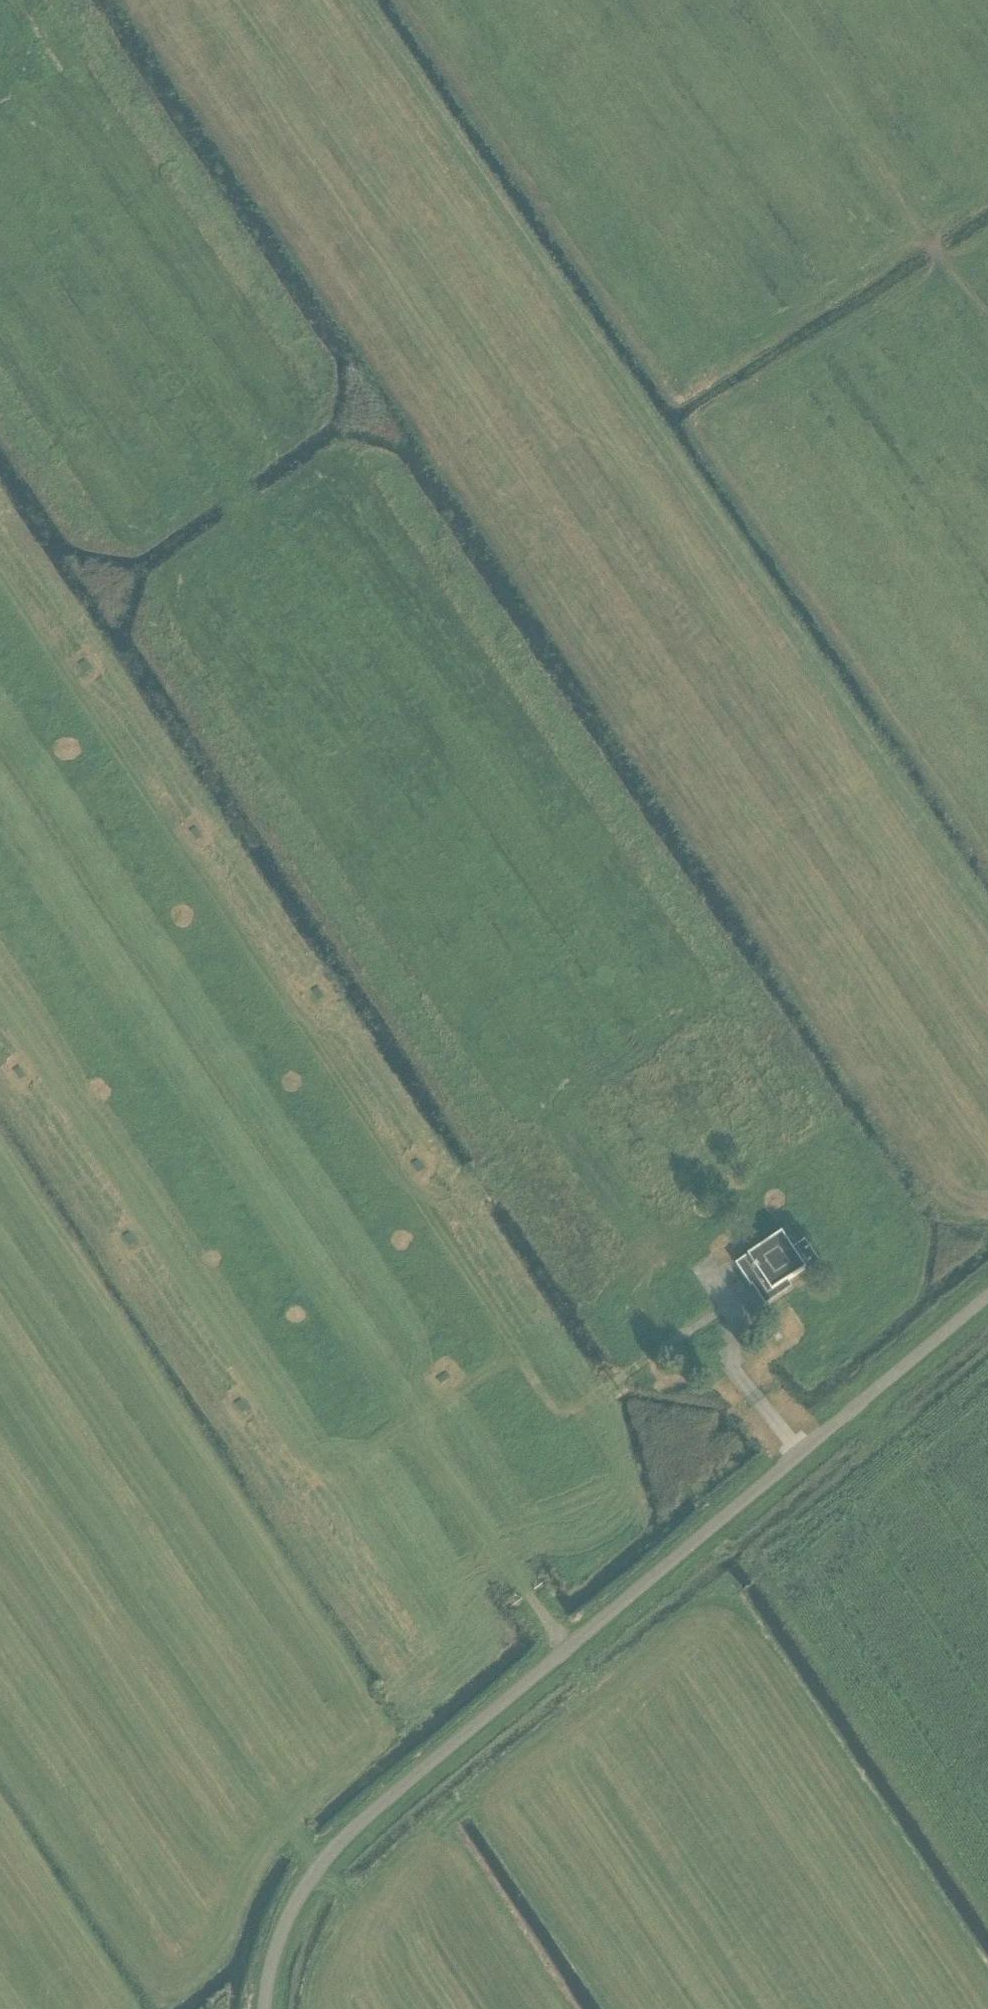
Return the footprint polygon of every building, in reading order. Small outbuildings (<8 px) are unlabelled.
[(817,1262),(805,1245),(794,1252),(782,1233),(735,1264),(750,1287),(755,1284),(768,1302),(789,1287),(786,1283),(817,1262)]
